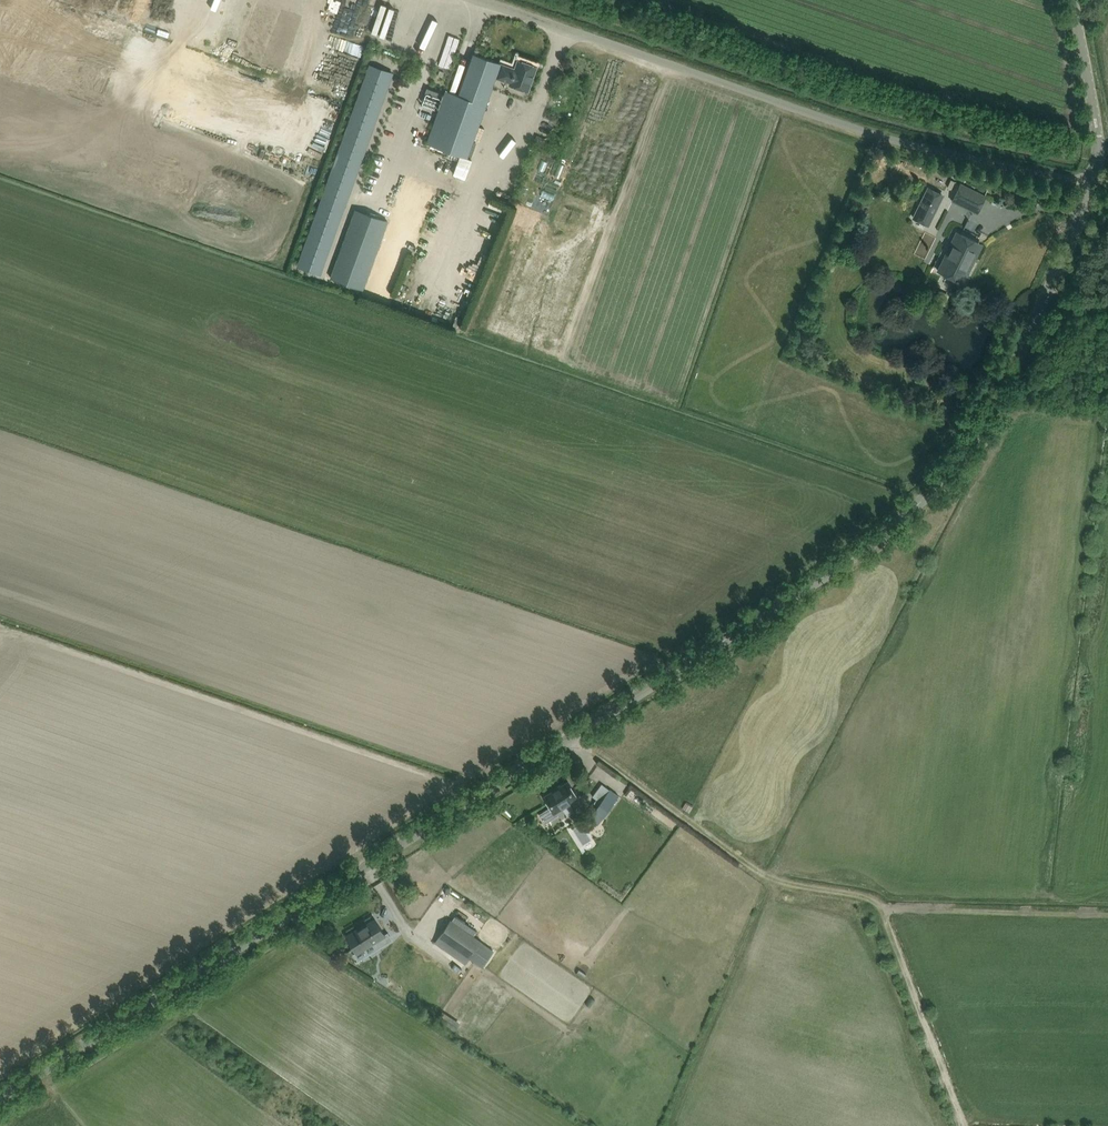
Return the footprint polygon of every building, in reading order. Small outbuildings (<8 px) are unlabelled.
[(388,38),(398,10),(391,8),(382,36),(388,38)] [(459,62),(468,32),(457,29),(448,59),(459,62)] [(446,90),(427,143),(467,157),(496,76),(511,82),(510,83),(528,90),(537,66),(519,59),(515,69),(501,63),(473,53),(467,71),(458,95),(446,90)] [(371,64),(326,190),(328,191),(332,192),(330,200),(343,204),(344,205),(392,71),(390,71),(377,66),(371,64)] [(496,136),(501,141),(513,130),(508,124),(496,136)] [(953,201),(967,207),(977,212),(985,196),(961,184),(956,194),(953,201)] [(928,185),(913,216),(929,225),(945,193),(928,185)] [(326,190),(299,267),(319,274),(344,205),(343,204),(330,200),(332,192),(328,191),(326,190)] [(356,209),(331,278),(362,289),(387,220),(356,209)] [(942,272),(953,277),(963,282),(970,269),(966,267),(978,242),(957,232),(945,256),(949,257),(942,272)] [(586,233),(576,242),(580,246),(590,237),(586,233)] [(510,318),(506,330),(515,333),(519,321),(510,318)] [(550,807),(539,814),(545,823),(558,815),(556,811),(578,797),(568,781),(544,796),(550,807)] [(610,789),(589,817),(597,824),(618,795),(610,789)] [(596,840),(594,849),(602,851),(604,842),(596,840)] [(403,878),(401,875),(389,884),(393,890),(397,887),(395,884),(403,878)] [(385,935),(381,929),(375,919),(367,925),(360,930),(359,928),(346,936),(357,953),(385,935)] [(450,921),(438,938),(467,958),(468,957),(475,962),(482,967),(495,951),(480,940),(479,942),(450,921)] [(390,968),(384,963),(383,965),(379,963),(373,973),(382,980),(390,968)] [(443,1009),(437,1018),(454,1029),(459,1021),(443,1009)]
